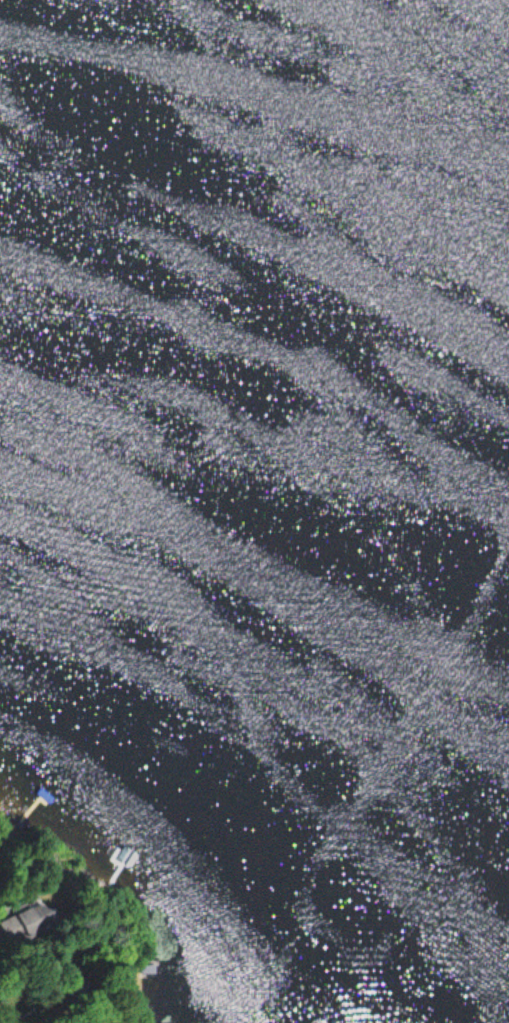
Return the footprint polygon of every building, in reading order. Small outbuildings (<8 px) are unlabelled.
[(140,974),(155,973),(154,965),(140,965),(140,974)]
